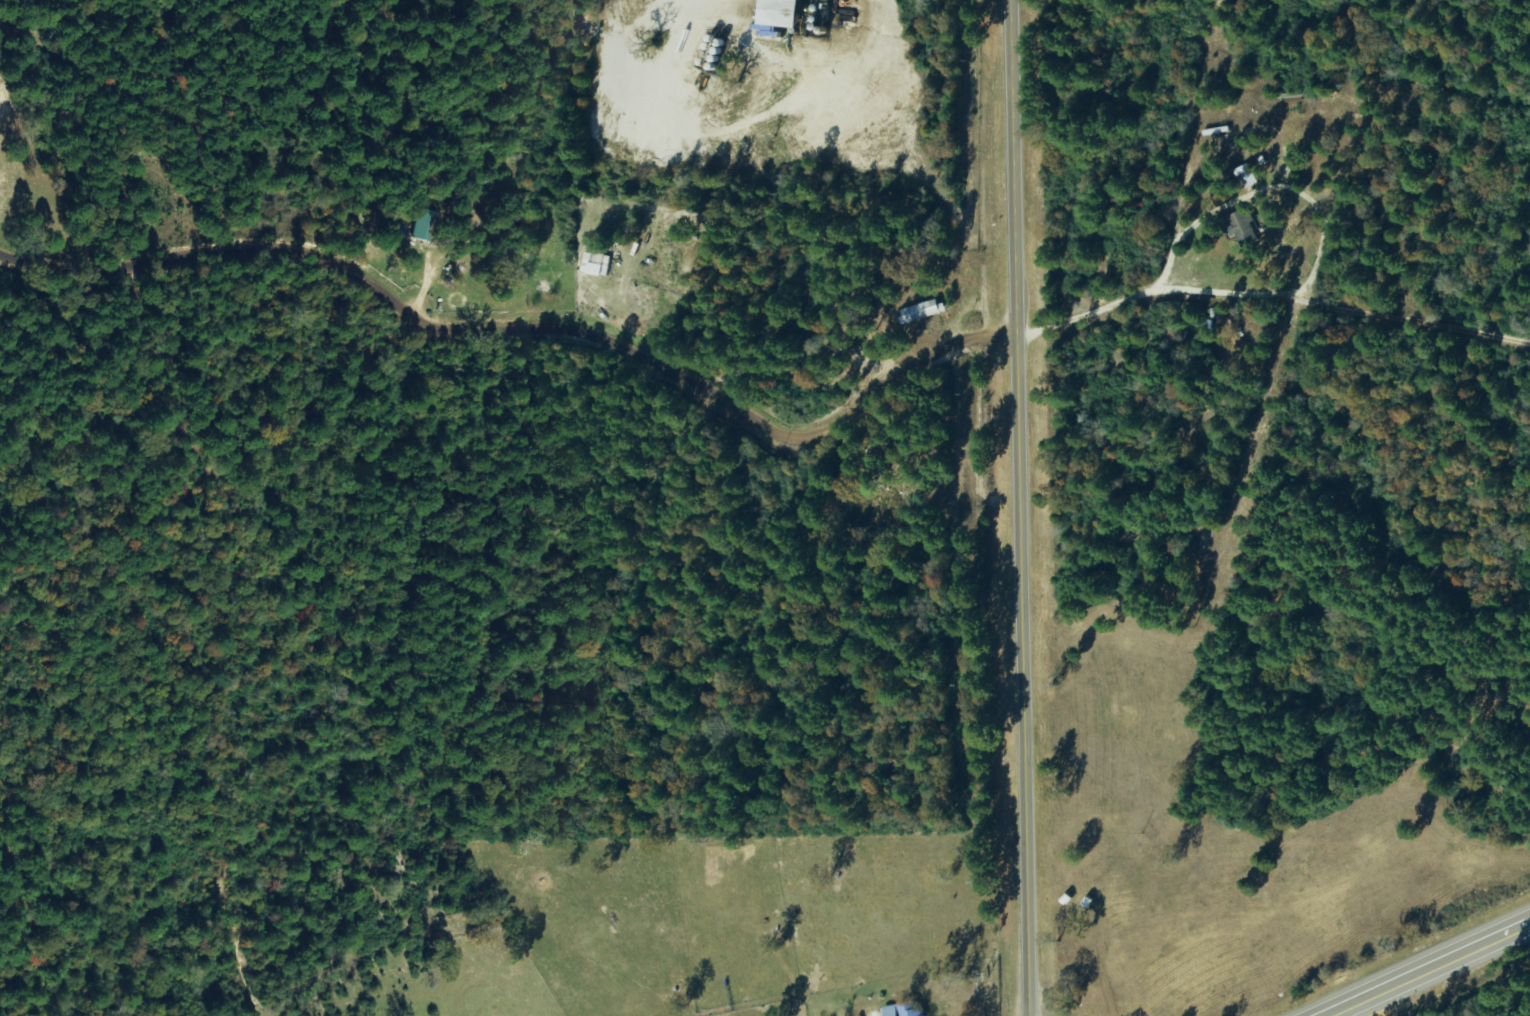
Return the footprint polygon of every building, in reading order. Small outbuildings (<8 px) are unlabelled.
[(796,0),(757,0),(756,26),(794,28),(796,0)] [(1237,177),(1244,191),(1257,185),(1250,171),(1237,177)] [(1223,221),(1233,238),(1237,236),(1243,247),(1257,239),(1250,226),(1254,223),(1246,208),(1223,221)] [(407,223),(405,238),(427,242),(432,211),(418,209),(415,224),(407,223)] [(610,257),(585,253),(582,274),(606,278),(610,257)] [(896,311),(901,325),(942,313),(938,299),(896,311)] [(926,1009),(916,1011),(915,1003),(885,1007),(886,1015),(927,1015),(926,1009)]
